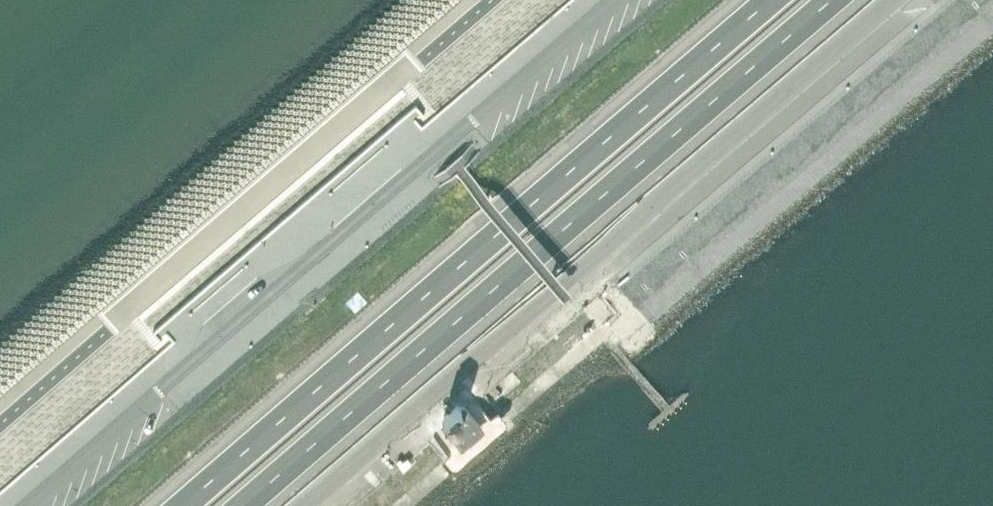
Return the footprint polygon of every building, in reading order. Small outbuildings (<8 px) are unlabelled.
[(491,403),(519,379),(519,378),(512,370),(484,395),(491,403)] [(445,429),(435,437),(455,460),(497,424),(478,400),(468,408),(464,404),(460,407),(456,405),(443,416),(444,421),(440,424),(445,429)] [(412,463),(408,459),(399,467),(402,471),(412,463)]
